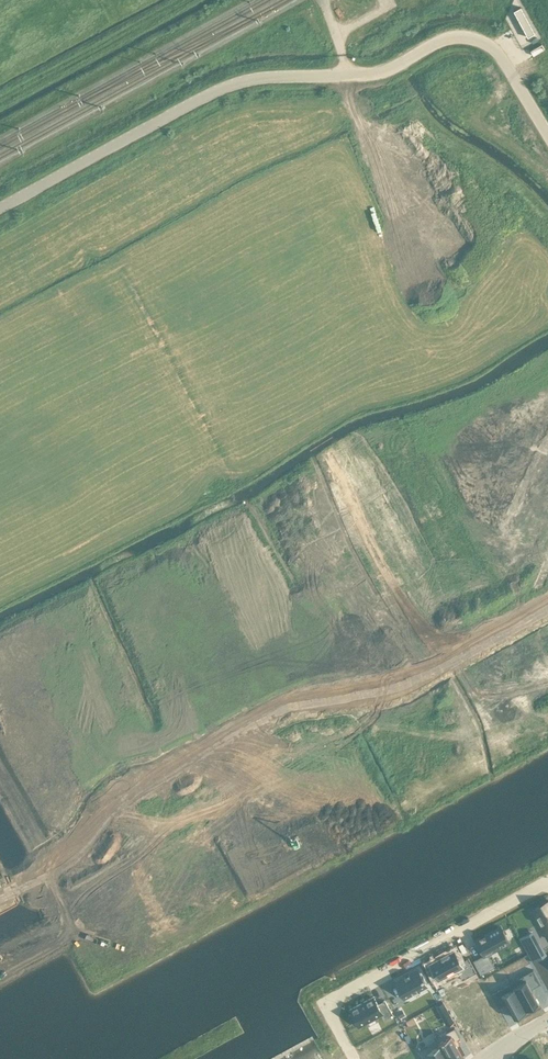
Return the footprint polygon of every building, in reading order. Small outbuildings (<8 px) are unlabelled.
[(521,7),(514,11),(528,37),(535,33),(521,7)] [(545,48),(542,44),(530,51),(533,55),(545,48)] [(533,909),(542,925),(541,925),(547,937),(547,901),(535,908),(533,909)] [(484,954),(473,960),(481,974),(495,967),(487,953),(509,941),(501,926),(485,935),(484,934),(484,935),(480,937),(480,936),(479,937),(476,940),(484,954)] [(534,938),(523,944),(532,961),(546,954),(541,945),(538,947),(534,938)] [(454,950),(430,963),(439,980),(457,970),(462,979),(476,972),(468,957),(460,962),(454,950)] [(405,977),(395,982),(404,998),(427,985),(423,978),(424,978),(423,976),(422,976),(418,969),(410,974),(409,973),(408,973),(409,974),(405,976),(405,975),(404,975),(405,977)] [(533,969),(511,981),(527,1010),(526,1009),(538,1002),(531,989),(541,983),(533,969)] [(511,983),(491,994),(498,1007),(506,1003),(514,1017),(527,1010),(511,981),(510,982),(511,983)] [(487,1034),(500,1027),(491,1011),(497,1008),(489,993),(482,997),(487,1005),(475,1011),(487,1034)] [(352,1013),(349,1014),(354,1024),(357,1022),(359,1026),(382,1013),(384,1018),(392,1014),(385,1000),(378,1004),(374,996),(350,1009),(352,1013)] [(475,1041),(487,1034),(475,1011),(463,1018),(460,1012),(453,1016),(462,1031),(467,1028),(475,1041)] [(436,1037),(448,1058),(454,1058),(462,1055),(465,1053),(460,1044),(457,1039),(460,1037),(455,1027),(436,1037)] [(420,1050),(424,1058),(448,1058),(436,1037),(438,1040),(420,1050)]
